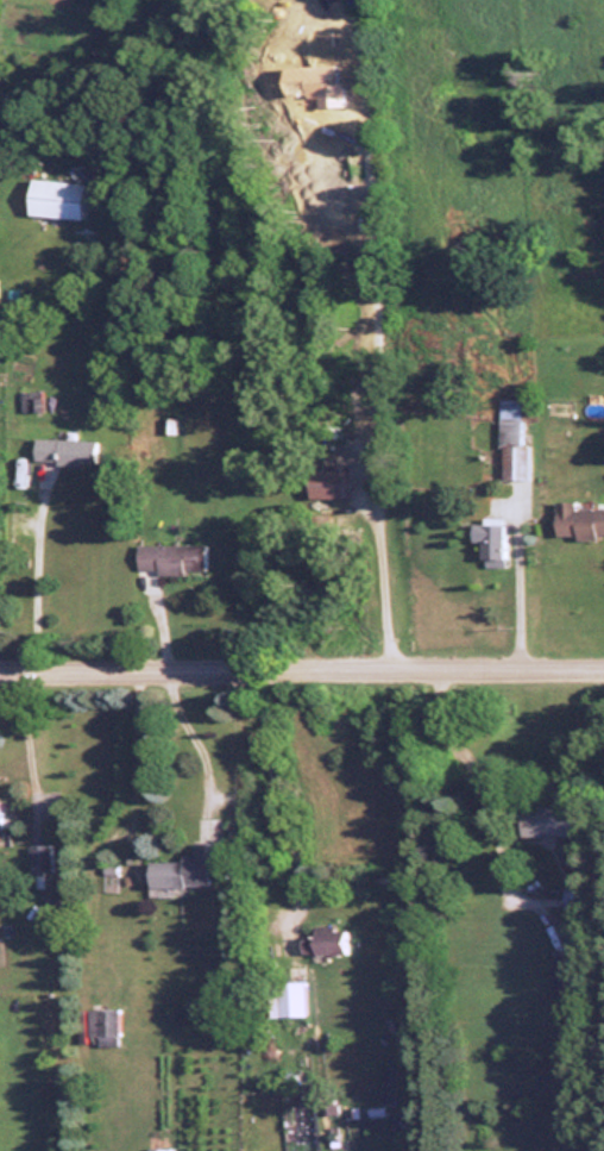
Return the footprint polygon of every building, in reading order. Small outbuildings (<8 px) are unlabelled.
[(86,220),(89,183),(27,178),(24,216),(86,220)] [(499,479),(529,479),(529,444),(521,444),(520,398),(498,398),(499,479)] [(542,415),(568,415),(568,399),(542,399),(542,415)] [(30,462),(93,465),(95,440),(31,438),(30,462)] [(344,470),(311,470),(311,529),(344,529),(344,470)] [(574,500),(552,501),(553,538),(603,536),(603,506),(574,507),(574,500)] [(500,522),(468,522),(468,542),(478,542),(478,566),(500,566),(500,522)] [(203,574),(203,545),(134,545),(134,574),(203,574)] [(573,835),(573,808),(519,807),(519,835),(573,835)] [(146,886),(215,885),(215,842),(194,842),(194,859),(146,859),(146,886)] [(28,846),(31,872),(51,870),(49,844),(28,846)] [(310,934),(298,934),(298,952),(339,952),(339,925),(310,925),(310,934)] [(304,1017),(304,981),(266,981),(266,1017),(304,1017)] [(115,1009),(86,1009),(86,1037),(115,1037),(115,1009)]
